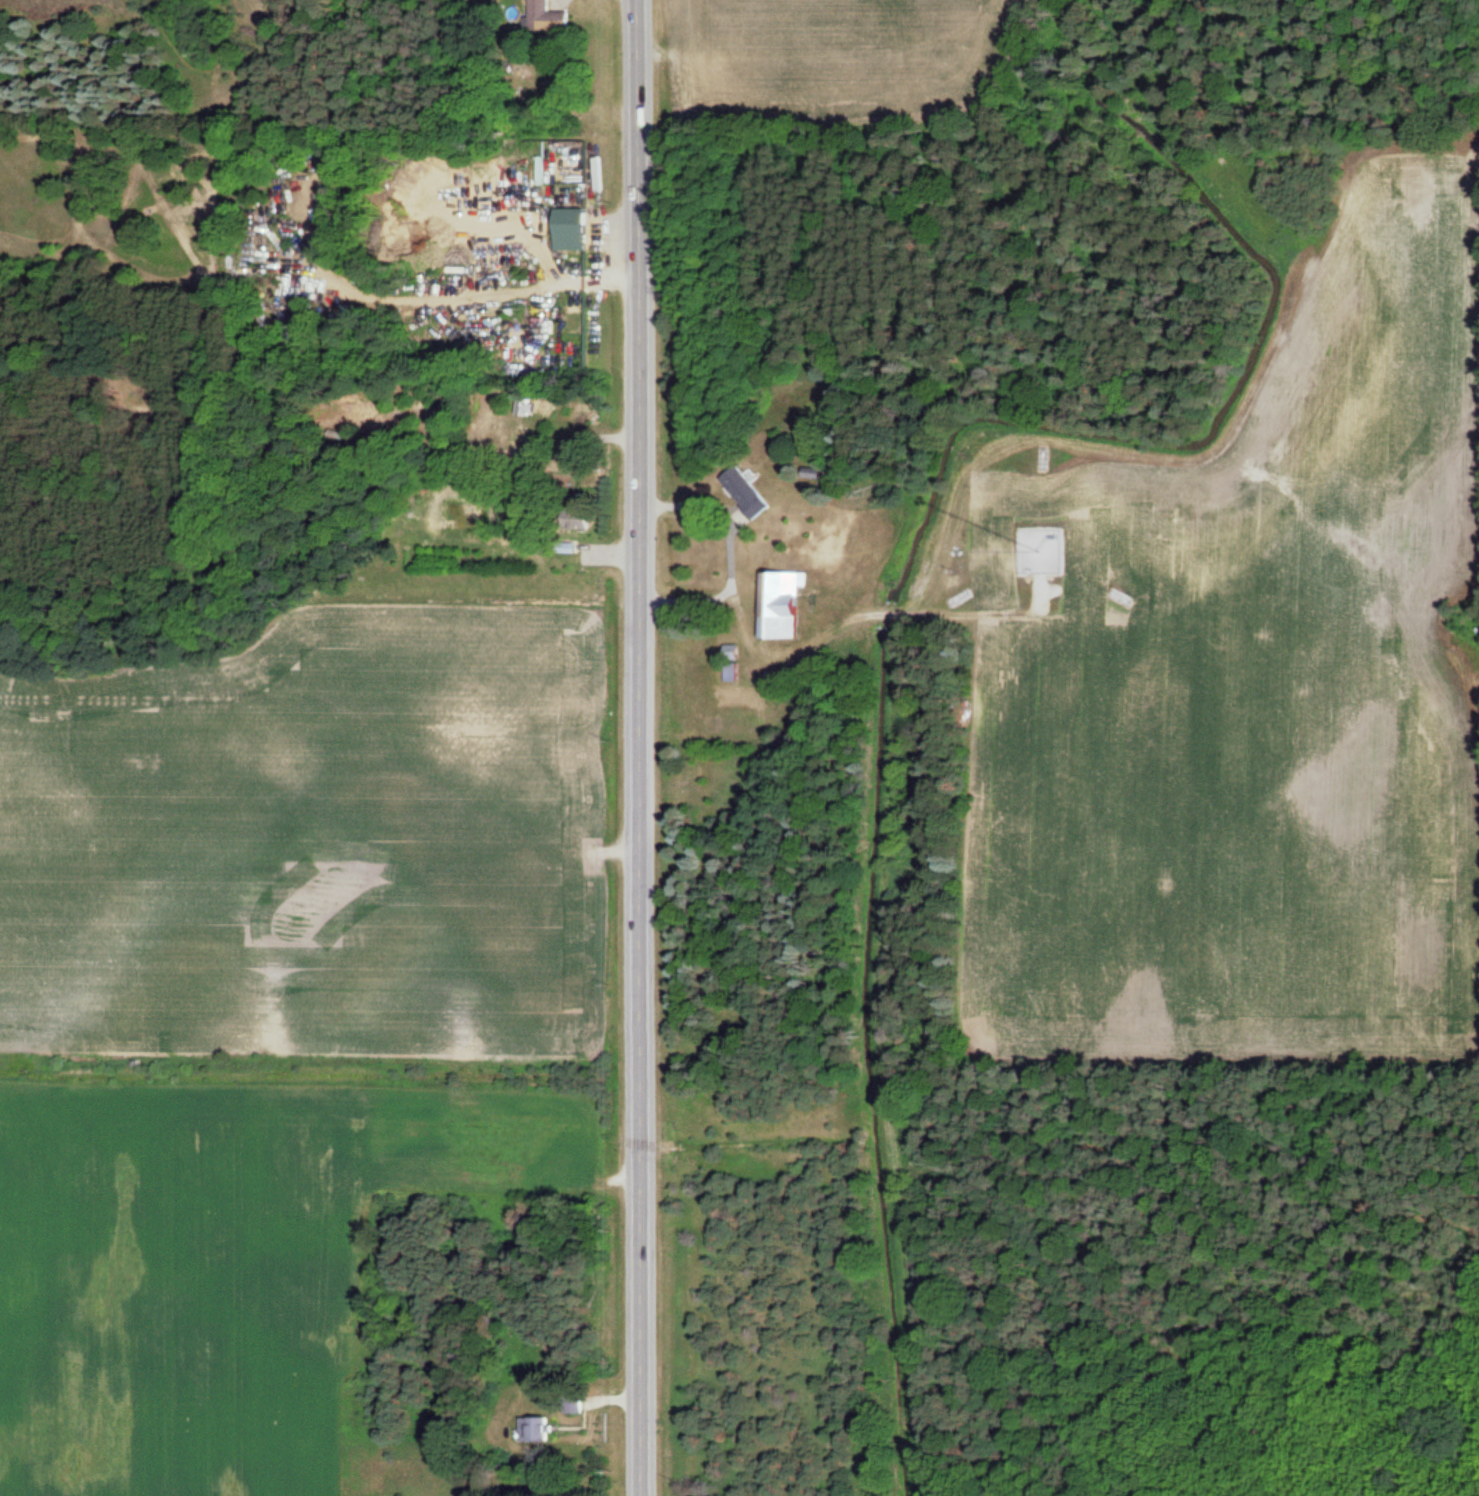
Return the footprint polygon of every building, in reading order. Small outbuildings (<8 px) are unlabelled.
[(550,10),(550,0),(530,0),(530,31),(571,31),(571,10),(550,10)] [(555,181),(577,181),(577,163),(555,163),(555,181)] [(775,502),(738,464),(721,481),(758,518),(775,502)] [(592,530),(596,512),(573,507),(569,525),(592,530)] [(769,638),(807,638),(806,586),(809,586),(809,570),(768,571),(769,638)] [(741,671),(737,665),(733,668),(736,674),(741,671)] [(555,1418),(526,1418),(526,1441),(555,1441),(555,1418)]
